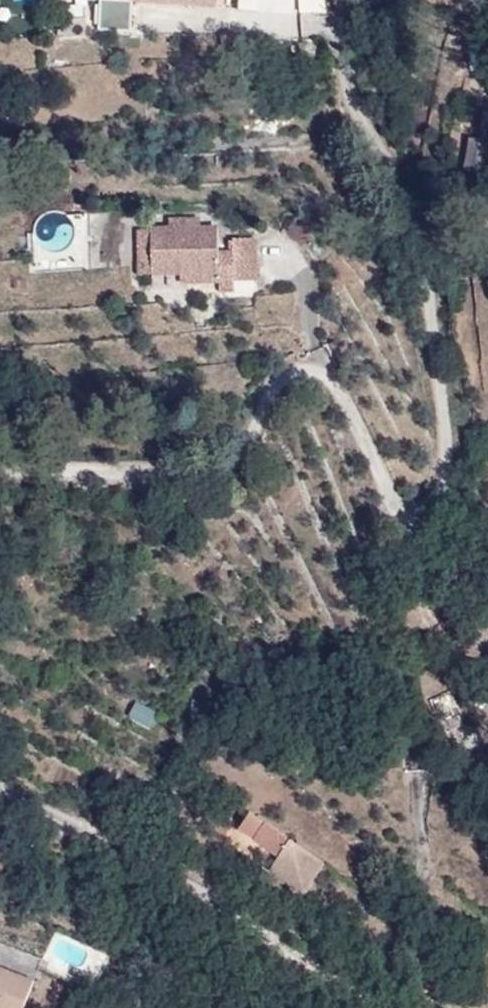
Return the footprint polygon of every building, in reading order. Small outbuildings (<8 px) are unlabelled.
[(258,0),(238,0),(237,6),(256,10),(258,0)] [(323,0),(294,0),(295,11),(323,9),(323,0)] [(300,13),(302,36),(329,34),(328,11),(300,13)] [(223,35),(221,37),(221,45),(228,51),(236,49),(239,45),(237,37),(232,33),(223,35)] [(486,112),(480,145),(475,170),(474,174),(487,176),(487,112),(486,112)] [(475,170),(480,145),(469,143),(464,168),(475,170)] [(34,245),(66,245),(67,214),(35,214),(34,245)] [(234,282),(233,256),(254,256),(253,240),(233,240),(233,253),(218,253),(218,229),(189,230),(189,220),(169,220),(169,230),(151,231),(151,246),(136,246),(137,276),(180,275),(219,274),(219,283),(219,292),(234,292),(234,282)] [(151,246),(151,231),(136,231),(136,246),(151,246)] [(254,281),(254,256),(233,256),(234,282),(254,281)] [(180,284),(219,283),(219,274),(180,275),(180,284)] [(160,715),(136,702),(128,717),(152,730),(160,715)] [(325,865),(250,814),(239,830),(279,857),(270,871),(304,895),(325,865)] [(33,982),(0,969),(0,1007),(23,1007),(33,982)]
